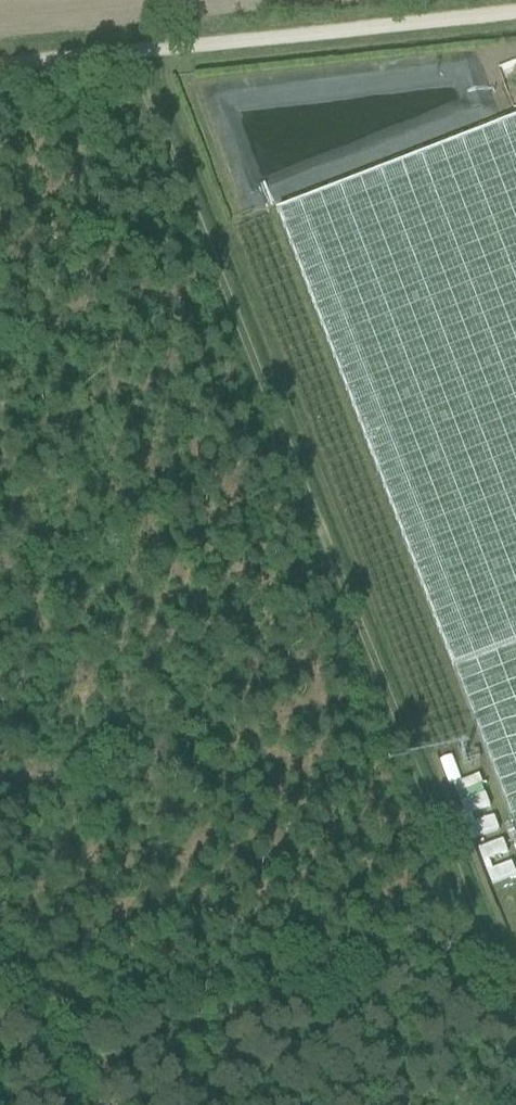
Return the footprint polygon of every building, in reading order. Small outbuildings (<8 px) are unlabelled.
[(278,215),(515,831),(515,124),(278,215)]
